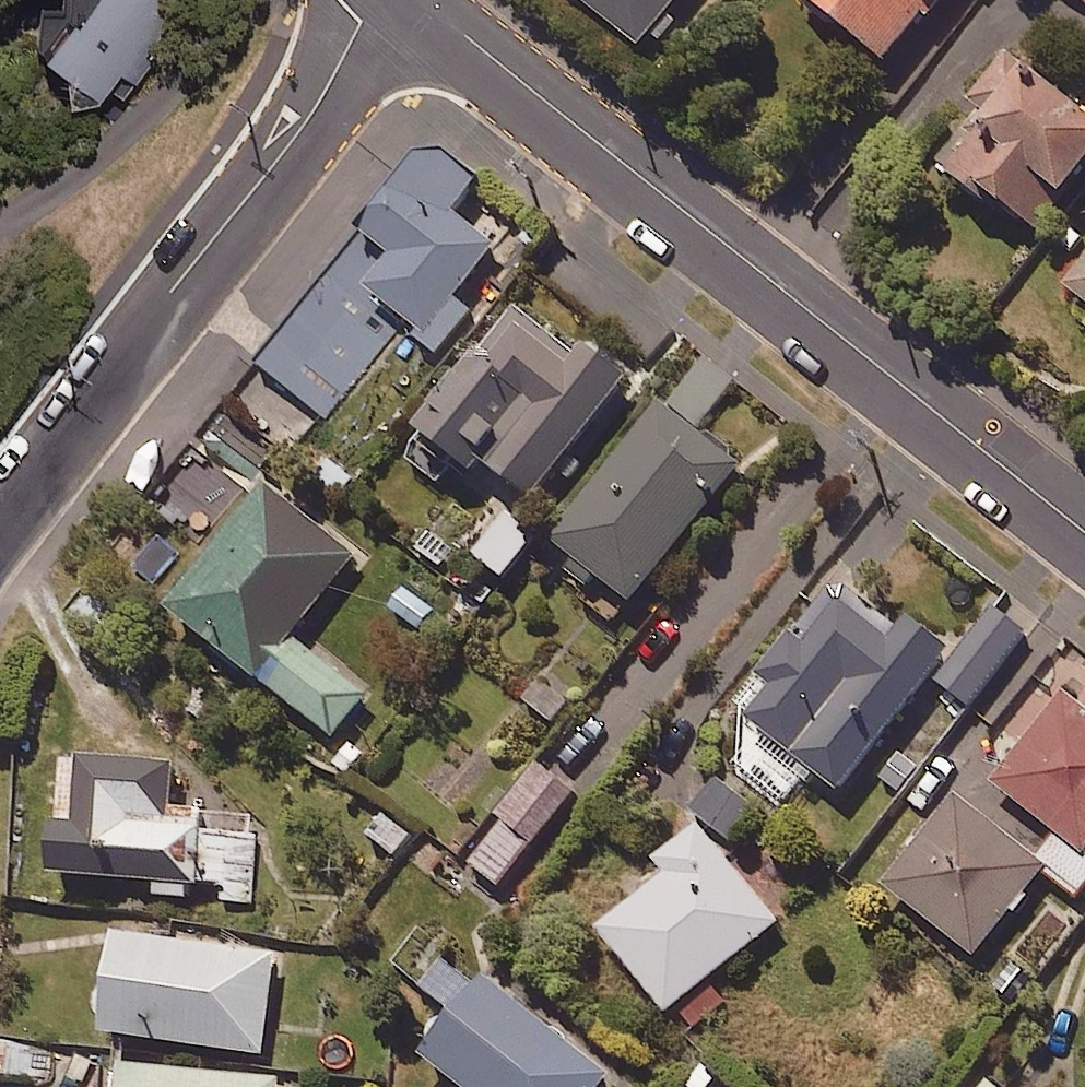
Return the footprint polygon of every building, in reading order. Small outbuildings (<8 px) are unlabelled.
[(30,38),(86,86),(110,57),(124,69),(183,0),(62,0),(30,38)] [(640,44),(676,0),(585,0),(640,44)] [(887,60),(936,0),(814,0),(887,60)] [(1017,56),(939,161),(1034,231),(1084,163),(1084,106),(1017,56)] [(477,181),(435,145),(358,238),(362,242),(261,364),(325,418),(405,321),(439,348),(470,311),(452,296),(494,246),(452,211),(477,181)] [(1066,284),(1084,299),(1084,261),(1066,284)] [(574,356),(513,306),(417,424),(471,468),(481,457),(530,497),(629,376),(586,341),(574,356)] [(741,465),(661,402),(552,538),(632,601),(741,465)] [(354,555),(262,485),(168,609),(334,736),(366,693),(292,636),(354,555)] [(535,537),(506,512),(473,551),(502,576),(535,537)] [(942,660),(835,575),(761,669),(775,680),(747,716),(840,790),(942,660)] [(1026,634),(993,609),(937,682),(970,707),(1026,634)] [(1063,695),(996,783),(1084,850),(1084,712),(1063,695)] [(175,763),(63,755),(62,764),(80,765),(75,825),(52,823),(48,873),(157,881),(156,895),(187,898),(189,882),(224,884),(223,901),(253,904),(260,815),(171,809),(175,763)] [(573,793),(538,764),(498,814),(506,820),(471,863),(499,885),(573,793)] [(759,814),(718,780),(694,809),(736,843),(759,814)] [(1045,868),(955,796),(884,883),(975,956),(1045,868)] [(779,922),(699,823),(655,859),(666,873),(599,928),(668,1012),(779,922)] [(276,955),(113,933),(100,1032),(263,1054),(276,955)] [(442,954),(419,984),(452,1011),(419,1052),(463,1086),(600,1086),(609,1075),(483,975),(477,982),(442,954)] [(117,1065),(115,1086),(279,1086),(280,1079),(117,1065)] [(983,1077),(974,1086),(995,1086),(983,1077)]
